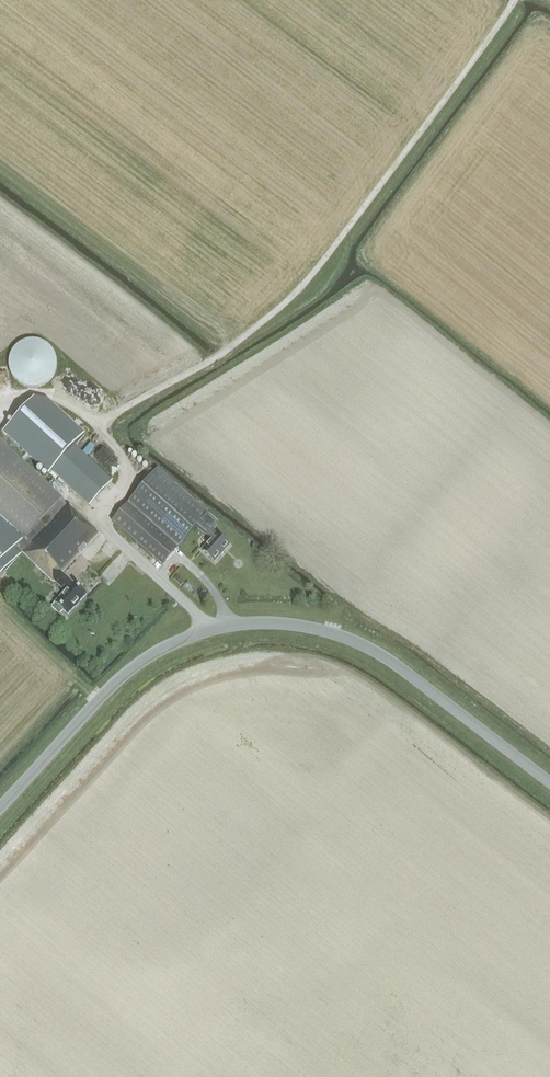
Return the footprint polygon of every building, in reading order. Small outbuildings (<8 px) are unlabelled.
[(10,357),(9,361),(9,365),(9,370),(11,374),(13,378),(16,381),(20,384),(23,386),(27,387),(30,388),(35,388),(40,387),(44,385),(47,383),(50,380),(53,377),(55,373),(56,369),(57,365),(57,360),(55,355),(53,351),(50,347),(47,344),(43,342),(39,341),(35,340),(30,340),(25,341),(21,343),(17,345),(14,349),(11,352),(10,357)] [(22,552),(25,555),(53,582),(99,533),(67,504),(67,505),(61,499),(61,498),(0,441),(0,575),(22,552)] [(89,505),(112,480),(74,445),(51,470),(89,505)] [(218,524),(207,514),(158,471),(112,522),(162,566),(196,526),(211,539),(202,550),(215,562),(229,545),(212,530),(218,524)] [(177,575),(174,579),(181,586),(184,582),(177,575)] [(74,583),(55,603),(56,603),(52,607),(59,614),(63,610),(68,615),(87,595),(74,583)]
